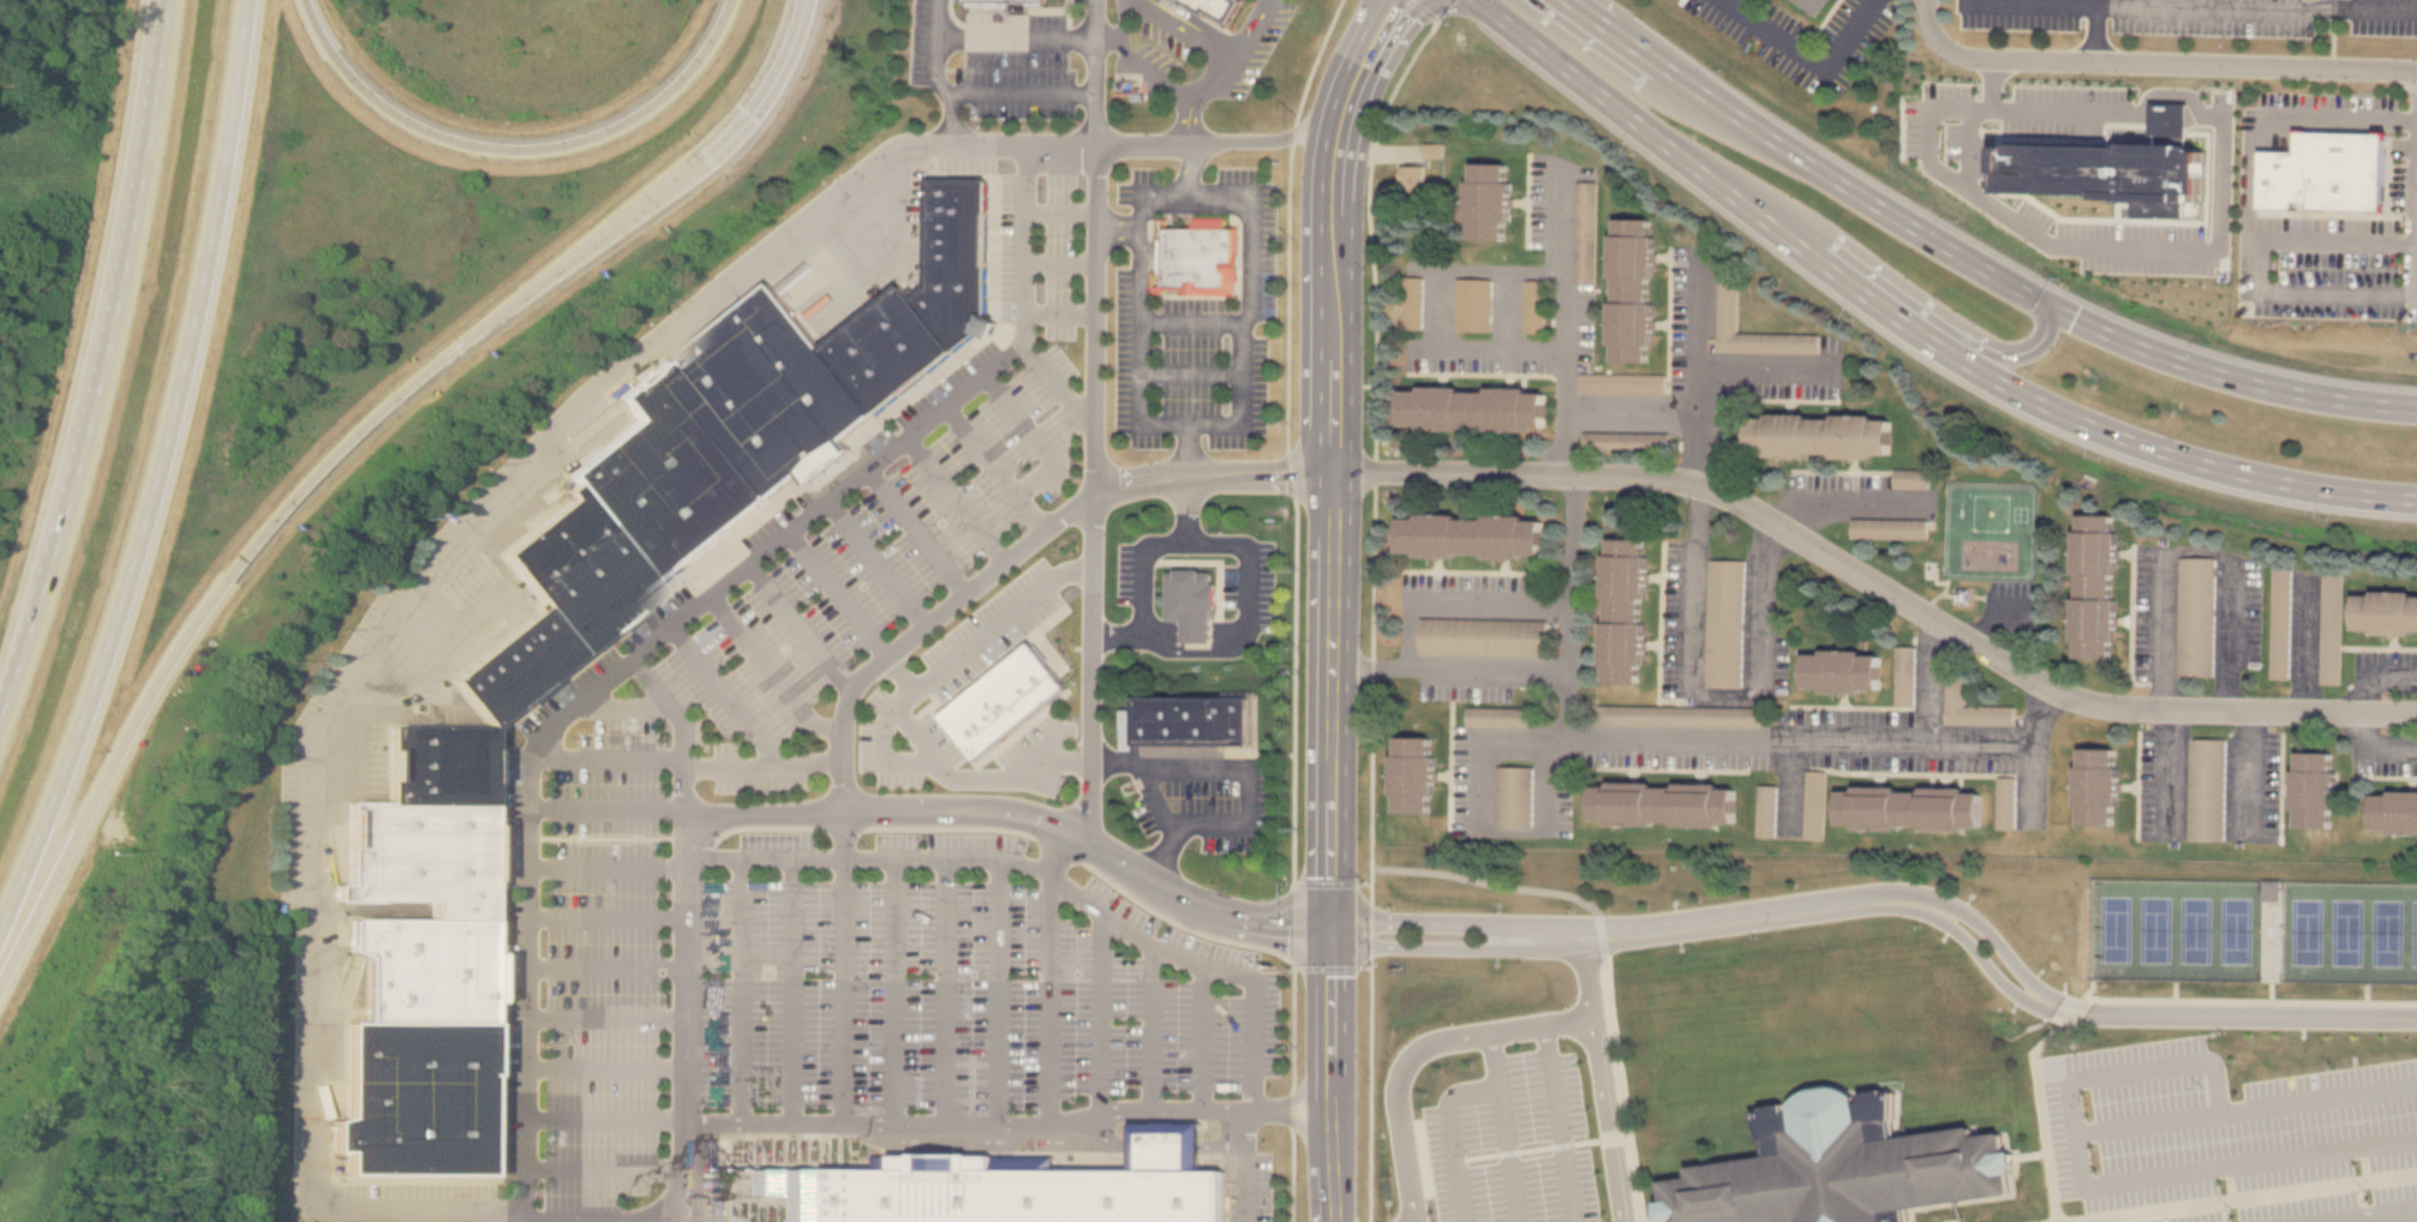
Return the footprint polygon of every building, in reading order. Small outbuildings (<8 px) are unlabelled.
[(1228,25),(1241,0),(1176,0),(1228,25)] [(1835,13),(1805,0),(1842,0),(1835,13)] [(1806,8),(1821,17),(1831,0),(1806,0),(1810,2),(1806,8)] [(1998,130),(1998,188),(2215,190),(2212,131),(1998,130)] [(934,158),(929,269),(914,271),(904,264),(821,325),(772,264),(666,347),(621,384),(630,399),(566,448),(569,471),(501,520),(533,582),(456,654),(489,699),(983,311),(993,158),(934,158)] [(1508,163),(1468,162),(1466,238),(1506,239),(1508,163)] [(1425,164),(1400,164),(1400,193),(1425,193),(1425,164)] [(1238,226),(1222,226),(1222,217),(1193,216),(1193,227),(1162,226),(1162,236),(1155,236),(1154,293),(1237,295),(1238,226)] [(1608,360),(1649,361),(1651,217),(1610,216),(1608,360)] [(1402,328),(1422,328),(1422,277),(1402,277),(1402,328)] [(1489,278),(1453,278),(1453,331),(1489,331),(1489,278)] [(1663,373),(1577,373),(1577,393),(1663,393),(1663,373)] [(1542,429),(1542,388),(1400,387),(1400,427),(1542,429)] [(1890,456),(1890,414),(1747,413),(1746,454),(1890,456)] [(1665,432),(1580,432),(1580,453),(1665,453),(1665,432)] [(1893,489),(1930,489),(1930,469),(1893,469),(1893,489)] [(2117,658),(2119,513),(2078,513),(2076,657),(2117,658)] [(1542,556),(1542,515),(1399,514),(1399,556),(1542,556)] [(1928,519),(1851,519),(1851,538),(1928,538),(1928,519)] [(1603,682),(1645,682),(1646,539),(1605,539),(1603,682)] [(2216,677),(2216,557),(2180,557),(2180,677),(2216,677)] [(1707,688),(1743,688),(1745,561),(1709,559),(1707,688)] [(2273,678),(2292,679),(2292,568),(2273,568),(2273,678)] [(1183,643),(1214,643),(1215,570),(1168,569),(1167,622),(1183,622),(1183,643)] [(2322,684),(2341,684),(2341,574),(2322,574),(2322,684)] [(2356,593),(2356,633),(2416,633),(2416,594),(2356,593)] [(1548,655),(1548,619),(1422,619),(1420,655),(1548,655)] [(941,713),(977,760),(1069,689),(1033,642),(941,713)] [(1806,651),(1806,690),(1881,693),(1883,652),(1806,651)] [(1967,706),(1967,671),(1948,671),(1948,725),(2015,725),(2015,706),(1967,706)] [(1254,697),(1136,697),(1136,745),(1254,745),(1254,697)] [(389,706),(390,779),(341,778),(341,1149),(486,1155),(495,703),(389,706)] [(1435,813),(1436,737),(1395,736),(1394,813),(1435,813)] [(2226,841),(2226,738),(2191,738),(2190,841),(2226,841)] [(2078,825),(2119,825),(2119,749),(2080,748),(2078,825)] [(2337,753),(2297,751),(2296,827),(2335,828),(2337,753)] [(1534,767),(1498,767),(1498,826),(1534,826),(1534,767)] [(1808,840),(1827,840),(1827,771),(1808,771),(1808,840)] [(1593,784),(1593,825),(1736,827),(1737,785),(1593,784)] [(1839,786),(1839,828),(1982,831),(1984,789),(1839,786)] [(1776,837),(1776,796),(1769,796),(1769,789),(1760,789),(1760,837),(1776,837)] [(2375,792),(2374,833),(2416,834),(2416,793),(2375,792)] [(1885,1211),(1886,1221),(1658,1221),(1659,1202),(1668,1200),(1664,1181),(1693,1178),(1691,1168),(1770,1158),(1763,1108),(1791,1104),(1812,1090),(1836,1086),(1857,1096),(1891,1091),(1896,1137),(1974,1127),(1974,1136),(2004,1134),(2008,1151),(2017,1151),(2015,1173),(2011,1176),(2014,1194),(1885,1211)] [(1226,1170),(1201,1170),(1201,1121),(1132,1121),(1132,1161),(892,1158),(892,1169),(758,1168),(758,1194),(792,1194),(792,1221),(1226,1221),(1226,1170)]
